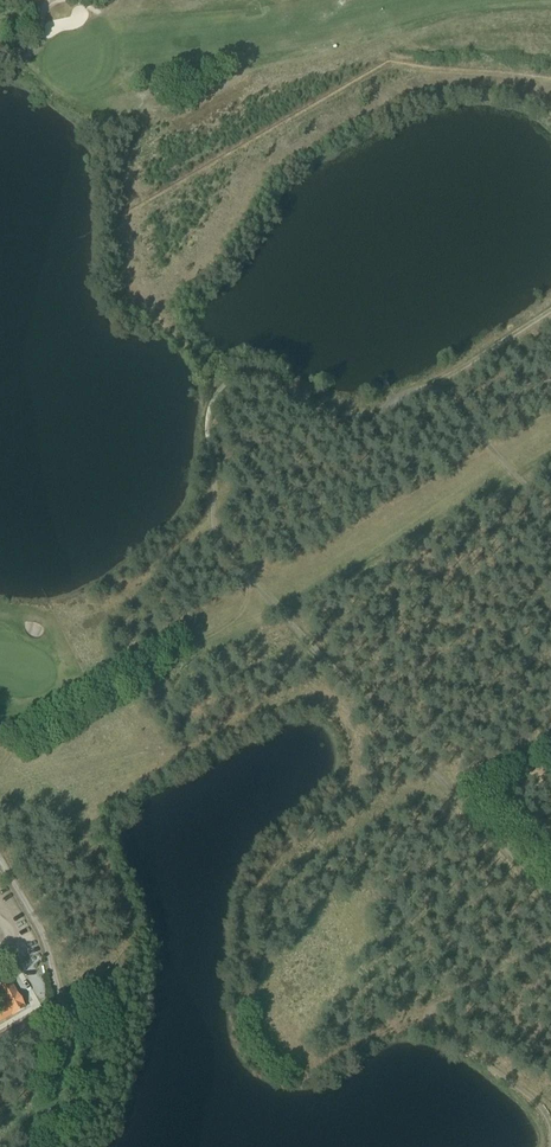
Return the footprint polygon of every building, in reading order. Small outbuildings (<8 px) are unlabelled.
[(9,1016),(24,1007),(18,997),(8,980),(0,984),(0,1021),(9,1016)]
